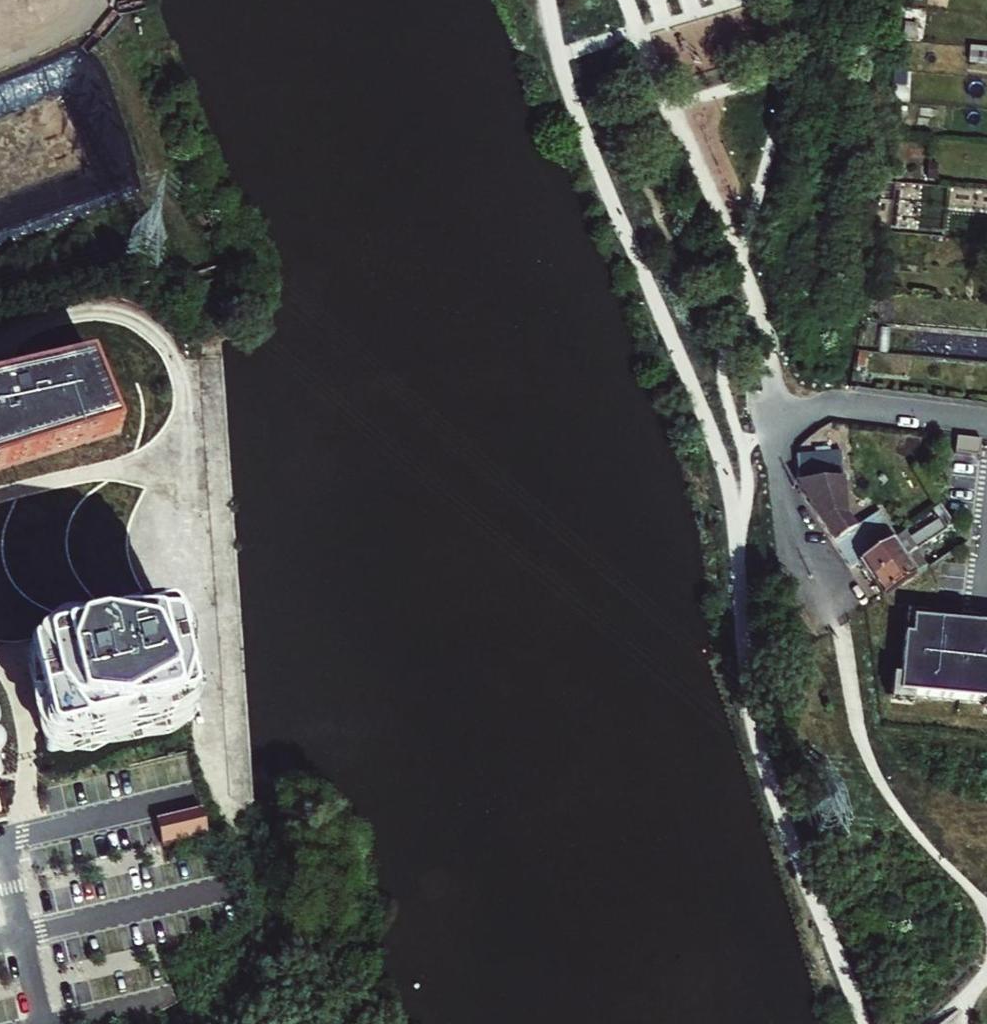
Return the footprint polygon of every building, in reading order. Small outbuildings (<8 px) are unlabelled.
[(969,46),(967,63),(986,65),(986,48),(969,46)] [(115,451),(84,375),(2,393),(0,394),(0,486),(115,451)] [(819,450),(819,456),(820,478),(800,478),(814,506),(855,564),(862,559),(900,534),(884,507),(861,521),(854,509),(848,448),(836,449),(836,443),(819,444),(819,450)] [(910,528),(900,534),(862,559),(873,577),(909,554),(923,545),(944,531),(936,518),(912,533),(910,528)] [(923,545),(909,554),(916,564),(930,555),(923,545)] [(916,564),(909,554),(873,577),(885,594),(934,563),(930,555),(916,564)] [(915,621),(913,640),(904,639),(899,696),(986,704),(986,628),(915,621)] [(200,735),(173,623),(30,656),(18,659),(32,721),(44,772),(200,735)] [(207,808),(162,818),(168,845),(214,835),(207,808)]
